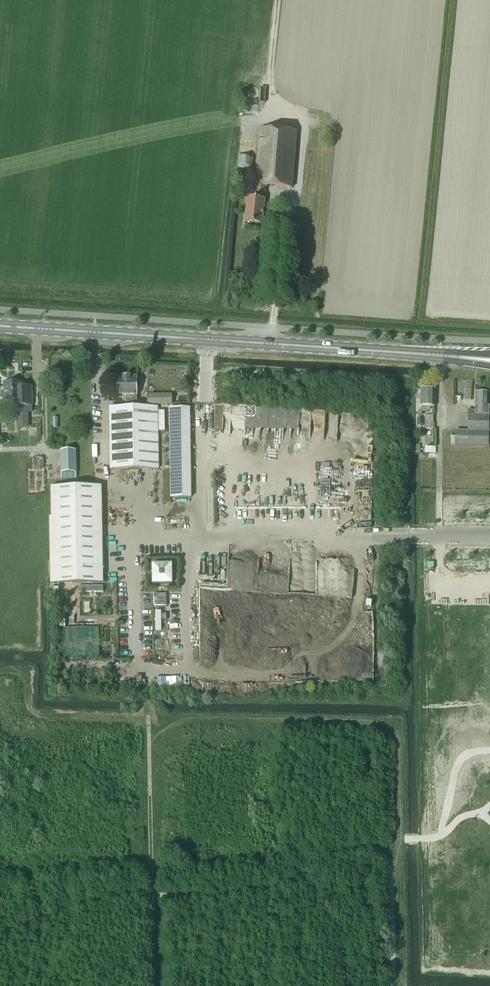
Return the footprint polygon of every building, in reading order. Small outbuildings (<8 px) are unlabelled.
[(245,222),(262,224),(266,186),(292,188),(297,131),(261,128),(255,195),(248,194),(245,222)] [(235,179),(251,180),(252,171),(235,170),(235,179)] [(126,396),(126,407),(137,407),(137,396),(137,377),(118,377),(118,396),(126,396)] [(4,400),(14,400),(20,400),(20,387),(20,383),(4,383),(4,391),(2,391),(1,393),(1,398),(2,399),(4,399),(4,400)] [(20,400),(14,400),(14,406),(18,406),(18,423),(28,423),(28,412),(32,412),(32,406),(32,387),(20,387),(20,400)] [(418,415),(422,415),(422,412),(428,412),(428,407),(435,407),(435,389),(421,389),(421,407),(421,411),(418,411),(418,415)] [(489,393),(476,392),(476,411),(468,410),(468,431),(456,431),(455,444),(488,445),(489,434),(489,422),(489,393)] [(148,395),(148,405),(172,405),(171,395),(148,395)] [(137,407),(126,407),(110,407),(110,470),(159,469),(158,407),(148,407),(137,407)] [(190,408),(184,408),(169,408),(171,499),(192,498),(190,408)] [(424,429),(433,429),(433,416),(424,416),(424,429)] [(61,450),(61,473),(76,473),(76,450),(61,450)] [(51,487),(53,558),(53,584),(103,584),(101,486),(51,487)] [(152,572),(150,572),(150,577),(153,577),(153,584),(172,584),(172,564),(152,564),(152,572)] [(166,606),(166,595),(154,595),(154,606),(166,606)]
